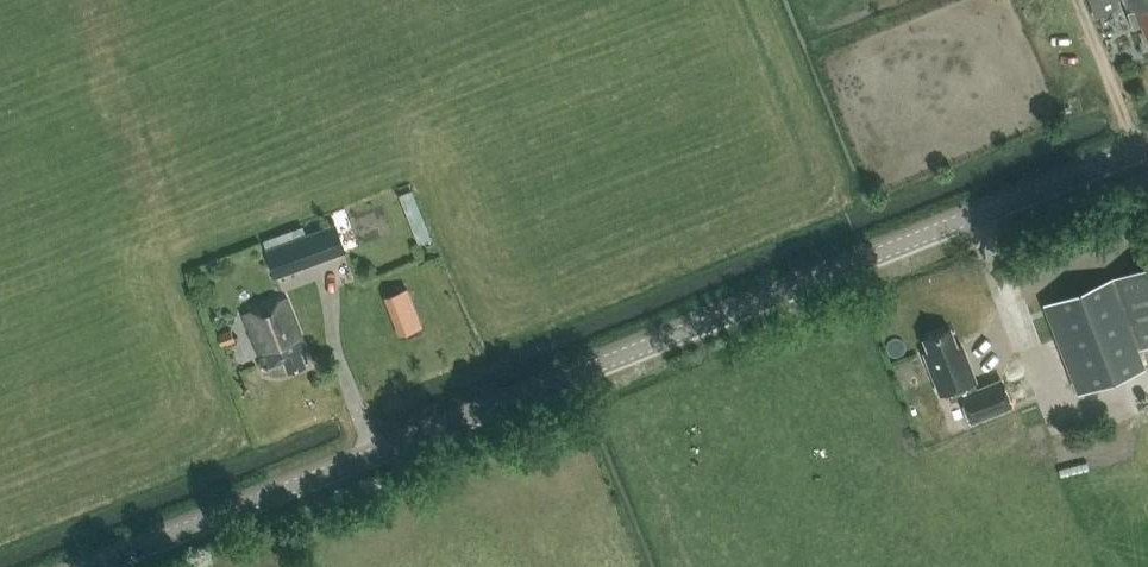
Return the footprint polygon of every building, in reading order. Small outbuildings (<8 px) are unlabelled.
[(1094,15),(1118,6),(1116,0),(1089,0),(1094,15)] [(1134,27),(1141,25),(1147,41),(1147,0),(1123,0),(1134,27)] [(408,211),(418,239),(429,235),(419,208),(408,211)] [(334,224),(265,249),(275,276),(344,250),(334,224)] [(1113,275),(1140,347),(1147,344),(1147,262),(1113,275)] [(442,285),(436,270),(425,274),(431,289),(442,285)] [(1110,277),(1047,301),(1081,390),(1144,366),(1110,277)] [(287,301),(247,317),(268,370),(285,364),(289,374),(305,368),(300,356),(307,353),(287,301)] [(217,334),(221,345),(234,339),(230,329),(217,334)] [(958,354),(949,329),(923,339),(928,352),(923,354),(939,395),(947,392),(950,399),(960,395),(970,421),(1013,404),(1002,376),(975,387),(972,382),(975,381),(963,352),(958,354)]
